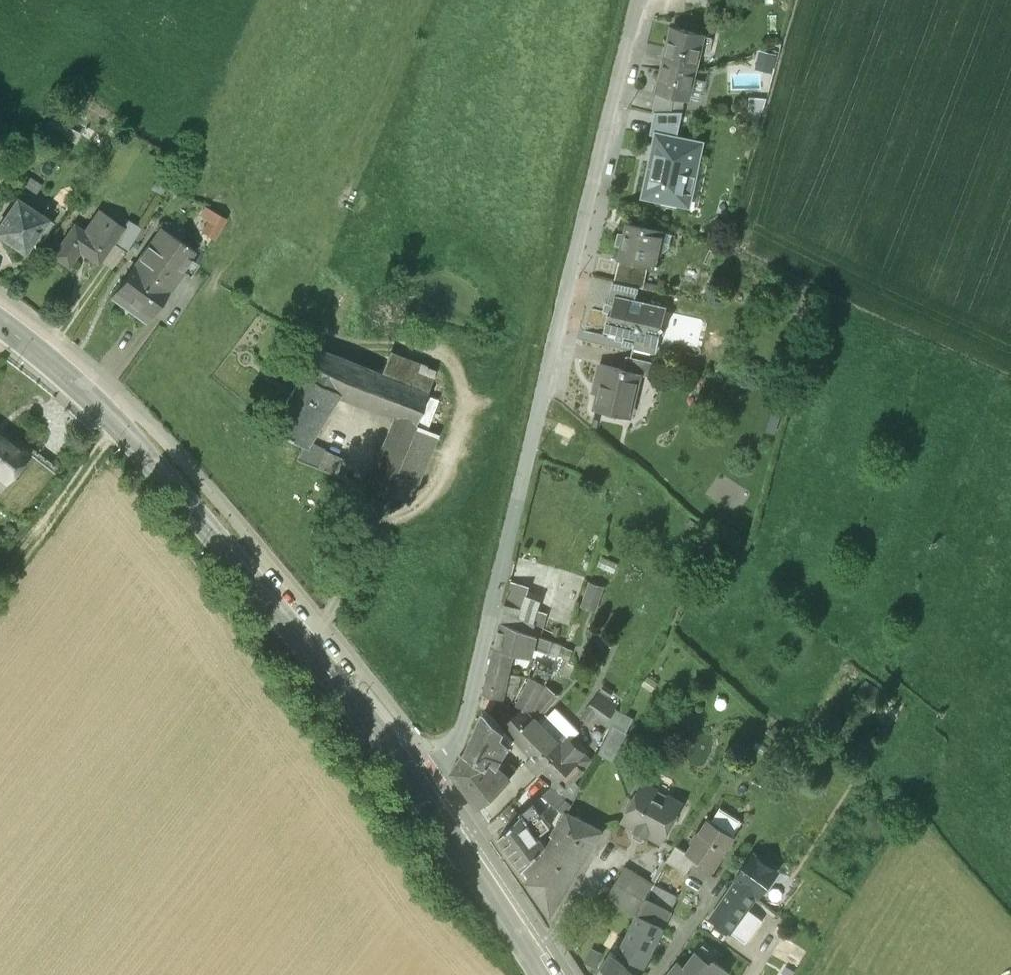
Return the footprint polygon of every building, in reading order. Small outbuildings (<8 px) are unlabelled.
[(704,33),(673,25),(665,58),(696,66),(699,54),(708,56),(709,50),(707,50),(712,37),(704,35),(704,33)] [(696,66),(665,58),(658,92),(685,98),(689,99),(689,97),(699,99),(702,85),(692,83),(696,66)] [(685,98),(658,92),(653,111),(656,111),(682,111),(683,111),(685,98)] [(682,111),(656,111),(651,133),(660,135),(661,134),(677,137),(682,111)] [(677,137),(661,134),(660,135),(657,151),(658,153),(656,162),(652,162),(650,163),(647,178),(648,180),(645,195),(681,203),(690,161),(698,163),(702,142),(677,137)] [(18,197),(0,224),(0,234),(25,251),(32,240),(38,244),(53,221),(18,197)] [(198,225),(220,237),(232,215),(211,203),(198,225)] [(123,226),(99,209),(85,231),(75,224),(54,255),(69,265),(82,246),(87,250),(85,253),(99,262),(113,241),(123,226)] [(123,226),(113,241),(126,251),(141,227),(128,218),(123,226)] [(658,228),(629,222),(620,259),(648,265),(656,267),(660,249),(653,248),(658,228)] [(194,250),(161,227),(148,246),(181,269),(194,250)] [(148,246),(112,296),(125,306),(129,300),(150,316),(170,288),(171,288),(170,287),(183,270),(181,269),(148,246)] [(648,265),(620,259),(615,280),(639,286),(644,287),(648,265)] [(191,276),(183,270),(170,287),(171,288),(170,288),(179,295),(191,276)] [(668,306),(636,298),(639,286),(615,280),(614,280),(608,302),(612,303),(604,335),(608,336),(610,331),(617,332),(616,338),(634,342),(633,347),(656,353),(661,333),(664,334),(665,327),(663,326),(666,311),(668,306)] [(701,319),(666,311),(663,326),(665,327),(664,334),(661,333),(656,353),(633,347),(631,357),(657,363),(659,352),(676,342),(697,346),(703,322),(701,319)] [(360,366),(318,349),(302,374),(337,394),(349,398),(360,366)] [(433,373),(389,355),(381,374),(425,392),(433,373)] [(631,357),(628,356),(625,369),(640,372),(640,373),(654,377),(657,363),(631,357)] [(625,369),(600,363),(597,378),(603,380),(596,408),(630,416),(640,373),(640,372),(625,369)] [(395,415),(365,487),(385,495),(386,492),(413,427),(427,393),(425,392),(381,374),(360,366),(349,398),(395,415)] [(337,394),(302,374),(271,425),(303,444),(306,445),(337,394)] [(576,430),(559,422),(554,432),(571,439),(576,430)] [(413,427),(386,492),(410,502),(437,436),(413,427)] [(0,430),(0,490),(29,453),(15,441),(0,430)] [(19,519),(58,469),(18,437),(15,441),(29,453),(0,490),(0,503),(19,519)] [(306,445),(303,444),(297,460),(318,468),(325,453),(306,445)] [(511,597),(528,601),(531,589),(545,592),(548,579),(560,582),(563,566),(519,557),(511,597)] [(521,608),(505,604),(501,621),(530,631),(533,622),(519,617),(521,608)] [(530,631),(501,621),(495,647),(513,652),(514,652),(531,656),(534,647),(537,634),(530,631)] [(553,640),(537,634),(534,647),(549,652),(553,640)] [(563,644),(553,640),(549,652),(558,656),(563,644)] [(513,652),(495,647),(491,664),(496,665),(495,670),(509,673),(513,652)] [(539,666),(518,705),(522,707),(511,719),(506,724),(512,728),(511,730),(515,735),(533,717),(530,714),(536,702),(546,684),(547,684),(552,672),(539,666)] [(495,670),(490,669),(484,693),(499,697),(503,698),(509,673),(495,670)] [(517,675),(509,673),(503,698),(499,697),(498,700),(502,702),(503,702),(506,698),(508,699),(514,691),(516,682),(517,675)] [(498,700),(484,694),(482,703),(492,708),(498,700)] [(597,698),(589,709),(593,712),(606,721),(607,720),(613,724),(618,716),(613,714),(618,707),(613,704),(610,707),(597,698)] [(502,702),(498,700),(492,708),(496,710),(502,702)] [(544,709),(536,702),(530,714),(533,717),(535,719),(544,709)] [(505,730),(486,711),(485,711),(466,753),(453,771),(480,806),(511,777),(504,770),(498,765),(504,757),(508,748),(510,744),(502,736),(505,730)] [(511,719),(506,715),(501,720),(506,724),(511,719)] [(535,719),(533,717),(515,735),(525,746),(533,754),(539,761),(540,760),(566,786),(583,768),(574,759),(581,751),(569,740),(563,748),(535,719)] [(525,746),(519,753),(509,766),(508,765),(504,770),(511,777),(528,760),(533,754),(525,746)] [(508,748),(504,757),(508,760),(513,750),(508,748)] [(589,758),(581,751),(574,759),(583,768),(589,758)] [(533,754),(528,760),(534,766),(539,761),(533,754)] [(683,803),(644,782),(634,799),(632,798),(626,808),(629,809),(623,820),(636,827),(635,829),(647,835),(648,833),(662,841),(683,803)] [(571,802),(552,787),(542,795),(565,813),(566,812),(571,802)] [(538,798),(520,813),(522,814),(500,837),(501,839),(502,838),(523,867),(522,868),(523,869),(534,859),(546,847),(538,836),(551,825),(542,813),(546,809),(538,798)] [(560,822),(553,834),(555,836),(540,862),(530,879),(529,881),(552,913),(602,830),(566,812),(565,813),(560,822)] [(735,836),(708,819),(699,833),(697,832),(691,841),(693,842),(687,852),(696,858),(702,861),(699,865),(711,873),(735,836)] [(687,852),(676,845),(667,860),(687,873),(696,858),(687,852)] [(775,875),(752,858),(711,918),(730,931),(757,895),(764,886),(766,887),(775,875)] [(534,859),(523,869),(530,879),(540,862),(534,859)] [(648,894),(621,877),(609,897),(635,913),(648,894)] [(677,898),(653,885),(647,898),(671,910),(677,898)] [(671,910),(647,898),(639,914),(662,925),(671,910)] [(639,914),(618,956),(624,960),(638,974),(662,925),(639,914)] [(668,974),(724,974),(727,971),(714,960),(693,944),(668,974)] [(611,951),(596,974),(639,974),(638,974),(624,960),(618,956),(611,951)]
